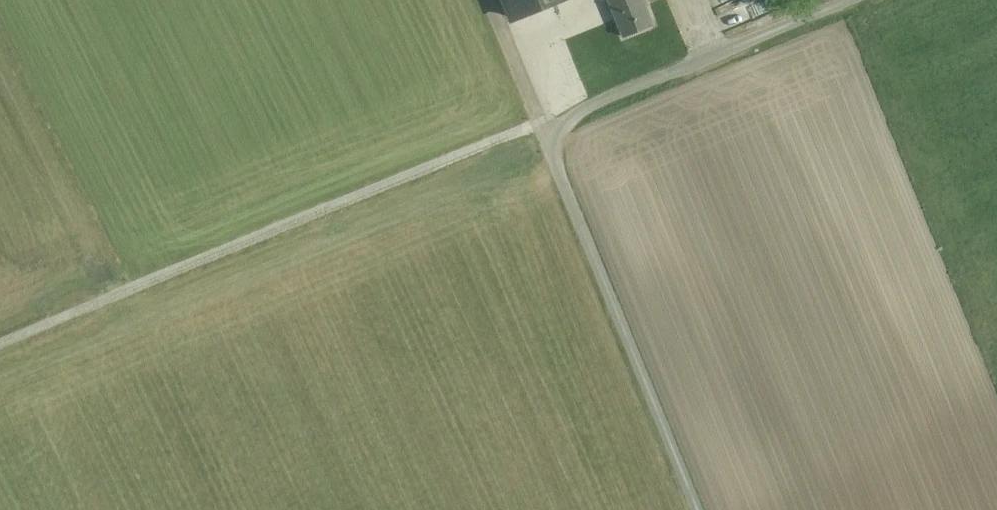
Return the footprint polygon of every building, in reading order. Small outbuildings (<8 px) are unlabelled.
[(518,19),(563,0),(510,0),(518,19)] [(624,35),(653,23),(644,0),(610,0),(624,35)]
